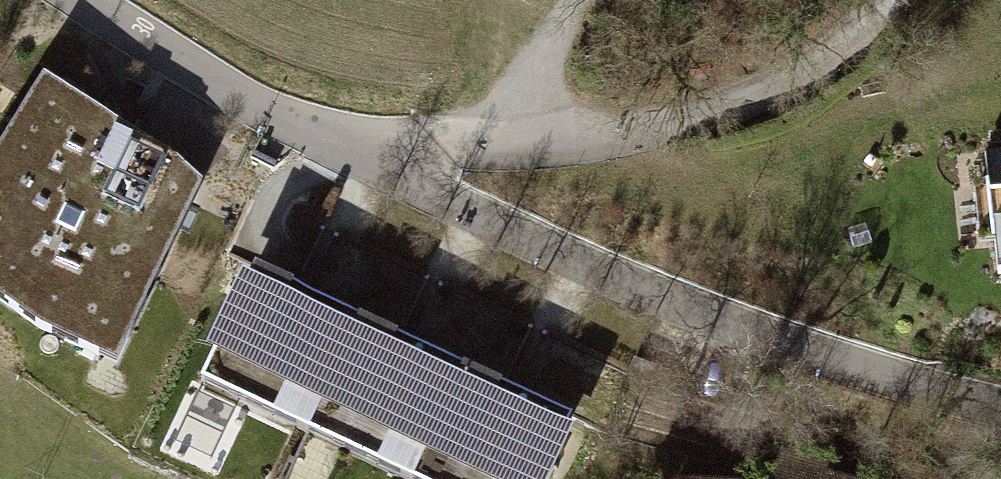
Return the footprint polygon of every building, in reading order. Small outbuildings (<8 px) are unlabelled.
[(115,361),(200,183),(171,154),(42,73),(0,142),(0,298),(39,325),(115,361)] [(986,150),(1000,271),(1000,149),(986,150)] [(200,386),(303,432),(356,317),(254,270),(200,386)] [(405,478),(411,478),(463,366),(356,317),(303,432),(405,478)] [(463,366),(411,478),(540,478),(569,414),(463,366)] [(893,470),(890,478),(926,478),(893,470)]
